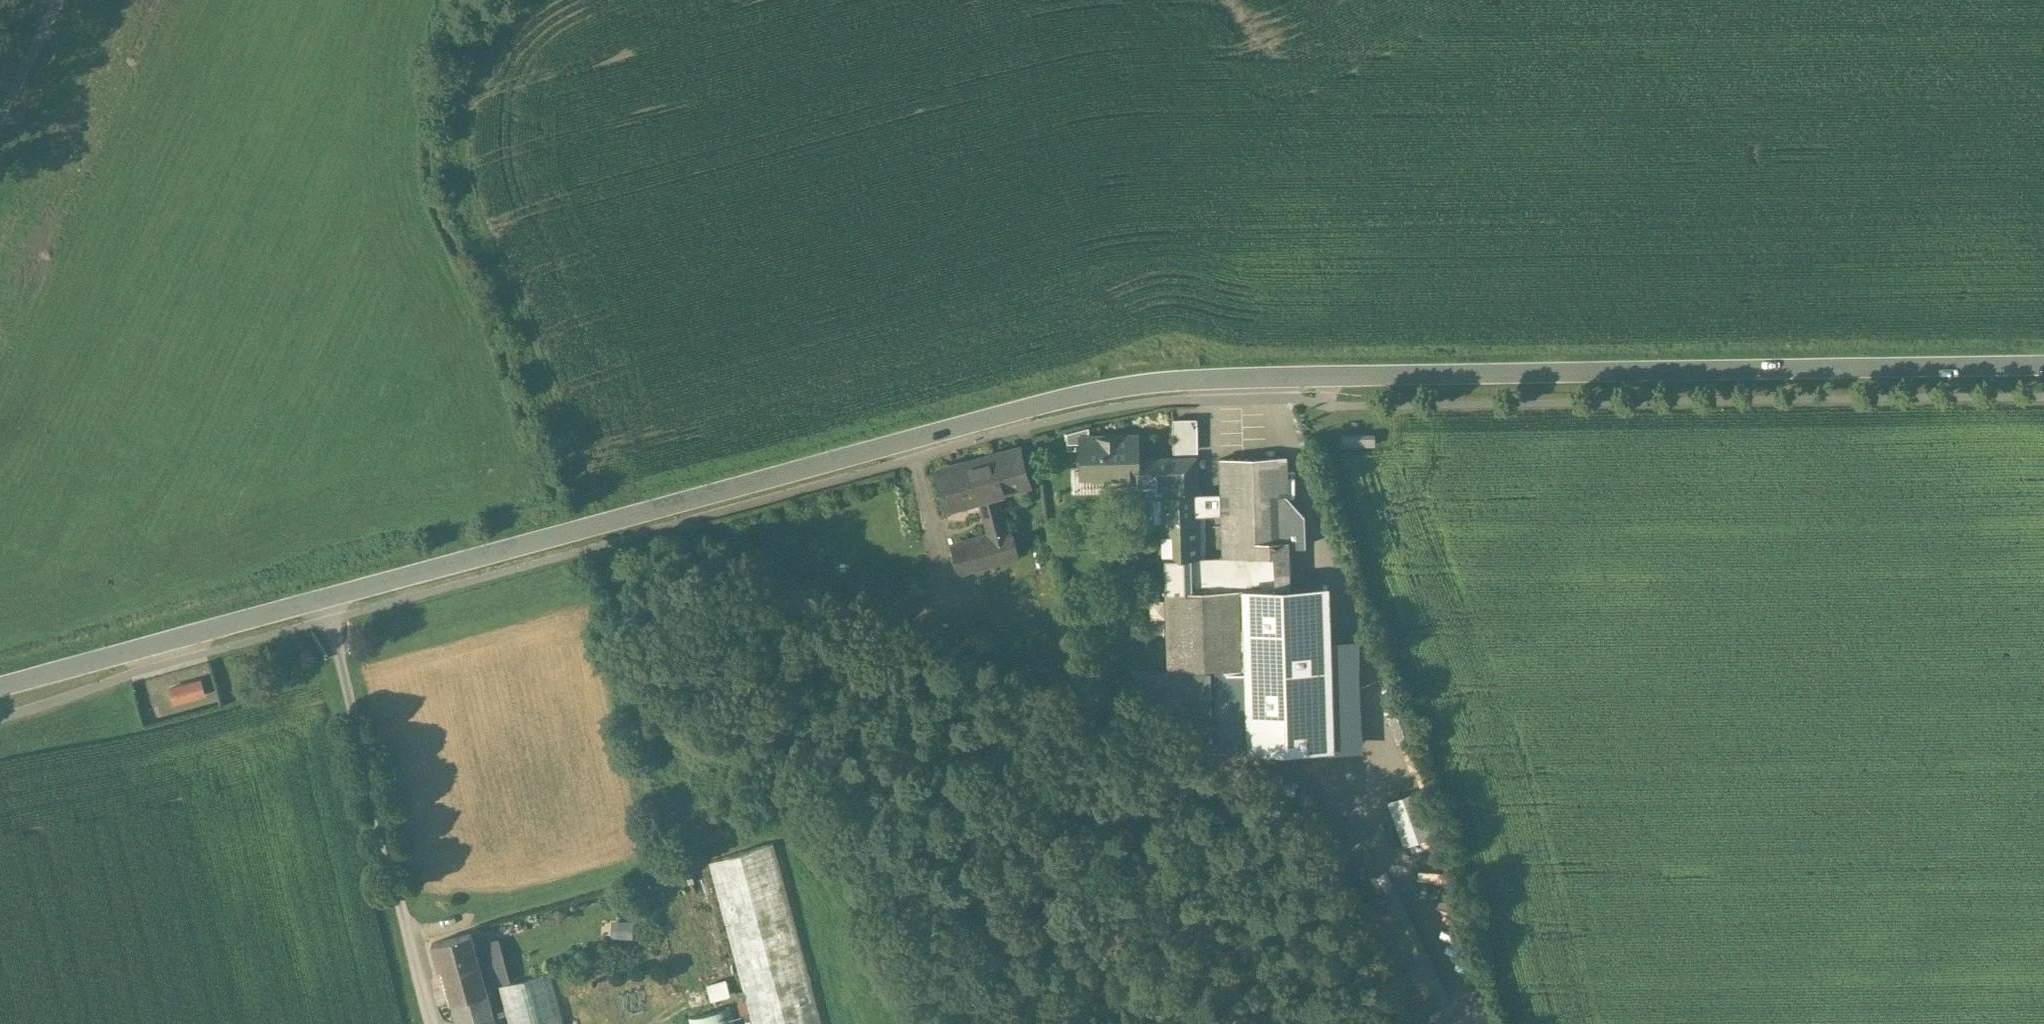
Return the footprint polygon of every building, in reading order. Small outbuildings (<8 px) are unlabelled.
[(1375,434),(1344,436),(1344,445),(1375,443),(1375,434)] [(1136,437),(1081,438),(1082,468),(1082,476),(1103,476),(1127,475),(1136,475),(1136,460),(1136,437)] [(1019,447),(934,473),(945,508),(978,498),(997,492),(1030,482),(1019,447)] [(1285,457),(1220,458),(1223,556),(1288,554),(1285,457)] [(1194,459),(1136,460),(1136,475),(1127,475),(1127,493),(1133,498),(1137,498),(1157,497),(1159,558),(1165,558),(1197,557),(1195,493),(1194,459)] [(1103,476),(1082,476),(1082,468),(1075,468),(1076,490),(1103,489),(1103,476)] [(997,492),(978,498),(990,537),(1009,531),(997,492)] [(990,537),(952,548),(960,574),(1022,555),(1014,530),(1009,531),(990,537)] [(1197,557),(1165,558),(1166,590),(1289,587),(1288,554),(1223,556),(1197,557)] [(1289,587),(1166,590),(1168,669),(1244,667),(1247,749),(1327,746),(1322,586),(1289,587)] [(201,679),(170,688),(175,703),(205,694),(201,679)] [(1416,785),(1387,797),(1406,843),(1435,832),(1416,785)] [(708,862),(743,991),(735,993),(741,1015),(749,1013),(752,1023),(822,1023),(773,843),(708,862)] [(613,919),(613,937),(635,937),(635,919),(613,919)] [(470,933),(431,944),(431,945),(436,944),(451,1000),(485,991),(476,957),(472,943),(474,943),(472,934),(470,934),(470,933)] [(498,941),(484,945),(481,956),(476,957),(484,985),(508,979),(498,941)] [(498,986),(508,1023),(564,1023),(550,972),(498,986)] [(725,981),(707,986),(711,1000),(729,995),(725,981)] [(451,1000),(458,1023),(494,1023),(485,991),(451,1000)] [(687,1018),(689,1023),(735,1023),(730,1007),(687,1018)]
